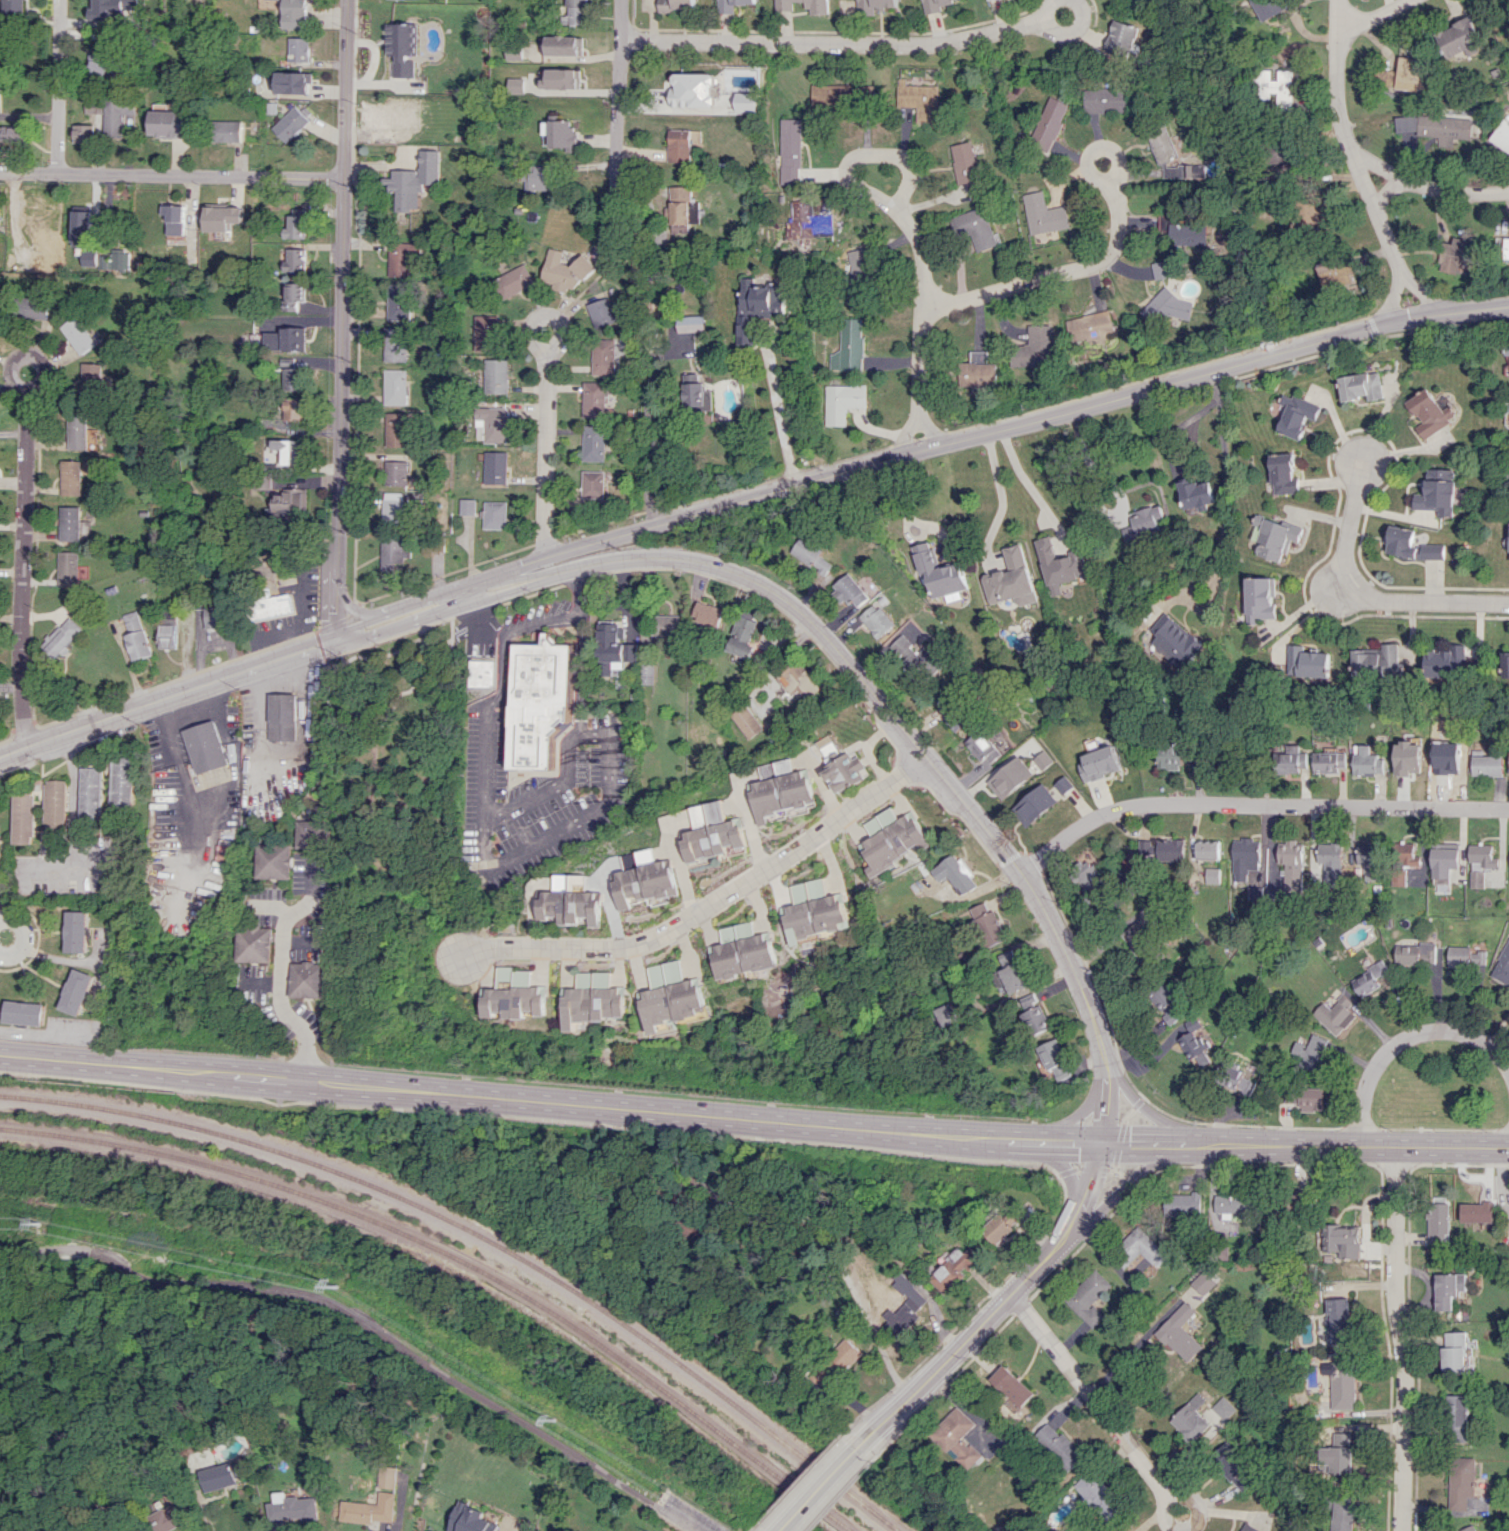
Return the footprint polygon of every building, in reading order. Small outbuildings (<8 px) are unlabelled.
[(6,16),(27,15),(27,0),(5,0),(6,16)] [(129,18),(129,0),(92,0),(92,18),(129,18)] [(308,0),(259,0),(259,9),(283,8),(283,28),(308,28),(308,0)] [(565,24),(585,24),(586,0),(565,0),(565,24)] [(658,9),(695,10),(695,0),(658,0),(658,9)] [(756,4),(756,0),(717,0),(717,12),(734,13),(734,4),(756,4)] [(828,0),(776,0),(776,10),(794,11),(794,2),(805,2),(805,8),(810,8),(810,13),(828,14),(828,0)] [(894,0),(855,0),(855,14),(871,14),(871,7),(894,7),(894,0)] [(937,3),(958,0),(918,0),(920,13),(938,11),(937,3)] [(1282,0),(1250,0),(1262,22),(1287,8),(1282,0)] [(1437,31),(1450,63),(1485,49),(1472,16),(1437,31)] [(1137,25),(1111,20),(1105,52),(1131,57),(1137,25)] [(583,36),(546,35),(545,55),(583,56),(583,36)] [(288,62),(309,62),(310,38),(289,37),(288,62)] [(387,89),(407,88),(407,84),(416,84),(415,72),(407,72),(407,46),(394,46),(394,58),(386,58),(387,89)] [(90,53),(91,78),(115,77),(114,52),(90,53)] [(1421,90),(1423,59),(1400,57),(1399,70),(1384,69),(1383,87),(1421,90)] [(546,89),(581,88),(581,68),(546,69),(546,89)] [(1294,70),(1278,69),(1278,80),(1271,80),(1271,69),(1258,69),(1257,98),(1275,99),(1275,108),(1293,109),(1294,70)] [(286,70),(286,94),(310,94),(310,70),(286,70)] [(670,87),(669,106),(715,107),(715,73),(673,73),(672,87),(670,87)] [(507,76),(508,93),(534,92),(534,75),(507,76)] [(846,105),(846,98),(856,98),(856,85),(809,84),(809,105),(846,105)] [(936,122),(936,85),(896,85),(896,106),(914,107),(914,122),(936,122)] [(1083,90),(1083,111),(1127,112),(1128,90),(1083,90)] [(755,93),(734,92),(733,111),(754,112),(755,93)] [(124,114),(136,115),(137,95),(107,94),(105,135),(123,136),(124,114)] [(1027,142),(1046,151),(1069,105),(1049,95),(1040,114),(1033,110),(1028,121),(1035,124),(1027,142)] [(102,113),(103,102),(87,102),(87,113),(102,113)] [(272,127),(287,142),(310,120),(296,105),(272,127)] [(186,110),(152,110),(151,136),(190,137),(191,127),(186,127),(186,110)] [(1421,114),(1419,134),(1440,136),(1439,145),(1453,146),(1454,137),(1470,139),(1472,119),(1421,114)] [(542,121),(542,147),(566,146),(566,152),(577,152),(577,127),(571,127),(571,117),(550,118),(550,121),(542,121)] [(778,119),(799,119),(798,168),(796,168),(795,182),(778,182),(778,119)] [(1508,152),(1508,121),(1506,119),(1491,139),(1508,152)] [(240,120),(215,121),(215,142),(240,141),(240,120)] [(1162,164),(1162,177),(1204,177),(1205,164),(1165,163),(1179,158),(1164,122),(1145,130),(1160,165),(1162,164)] [(95,142),(95,125),(76,124),(76,142),(95,142)] [(25,140),(25,126),(0,126),(0,141),(25,140)] [(667,162),(689,163),(689,129),(668,129),(667,162)] [(948,146),(957,184),(966,182),(968,192),(981,189),(970,141),(948,146)] [(1263,143),(1263,162),(1305,162),(1305,142),(1263,143)] [(393,169),(393,177),(384,177),(384,183),(390,183),(390,189),(396,189),(396,211),(412,211),(412,191),(425,191),(425,183),(439,183),(440,150),(421,149),(421,167),(419,167),(419,170),(393,169)] [(551,191),(552,166),(524,165),(523,190),(551,191)] [(670,234),(689,234),(689,223),(699,223),(699,202),(690,202),(690,186),(669,186),(670,234)] [(1070,226),(1065,205),(1046,210),(1042,190),(1021,194),(1029,235),(1070,226)] [(1290,216),(1292,229),(1299,228),(1300,238),(1321,236),(1320,222),(1329,221),(1328,206),(1318,207),(1317,198),(1296,200),(1297,216),(1290,216)] [(832,214),(812,214),(811,200),(789,201),(790,222),(784,222),(785,238),(833,236),(832,214)] [(164,204),(164,214),(170,215),(170,235),(186,235),(187,205),(164,204)] [(208,206),(207,231),(231,231),(232,223),(244,223),(244,207),(208,206)] [(946,219),(954,239),(969,234),(975,252),(995,244),(981,206),(946,219)] [(286,212),(286,225),(282,225),(282,236),(305,236),(305,207),(291,207),(291,212),(286,212)] [(94,211),(76,211),(74,255),(84,255),(84,265),(99,266),(99,248),(93,248),(94,211)] [(1160,215),(1160,231),(1170,231),(1170,244),(1206,244),(1207,225),(1171,224),(1171,215),(1160,215)] [(1477,250),(1470,248),(1472,240),(1456,237),(1455,244),(1445,242),(1440,263),(1443,263),(1442,270),(1457,274),(1459,266),(1473,269),(1477,250)] [(1496,253),(1506,254),(1506,257),(1508,257),(1508,238),(1498,237),(1496,253)] [(63,242),(47,241),(47,249),(42,249),(42,268),(63,269),(63,242)] [(389,241),(388,274),(408,274),(409,251),(418,252),(419,241),(389,241)] [(286,246),(286,258),(281,258),(281,268),(304,268),(304,246),(286,246)] [(570,263),(561,261),(563,249),(550,246),(541,278),(554,281),(553,286),(567,290),(568,286),(573,287),(595,264),(583,251),(570,263)] [(101,269),(131,270),(131,250),(113,250),(113,255),(101,255),(101,269)] [(844,301),(861,304),(869,258),(852,255),(844,301)] [(1326,290),(1356,281),(1349,256),(1337,259),(1338,263),(1320,269),(1326,290)] [(1152,263),(1156,280),(1176,275),(1172,259),(1152,263)] [(505,297),(535,281),(525,262),(494,278),(505,297)] [(737,344),(752,345),(753,317),(773,318),(773,314),(785,314),(785,299),(779,299),(780,283),(753,282),(753,278),(741,278),(741,299),(738,299),(737,344)] [(296,310),(296,300),(304,300),(305,281),(284,280),(283,297),(280,297),(280,309),(296,310)] [(388,282),(387,318),(409,318),(410,283),(388,282)] [(1168,315),(1188,320),(1193,303),(1179,300),(1166,286),(1139,312),(1155,328),(1168,315)] [(11,314),(13,295),(50,300),(47,319),(11,314)] [(587,303),(596,326),(616,319),(607,295),(587,303)] [(1064,320),(1069,341),(1113,331),(1108,309),(1064,320)] [(476,314),(498,314),(498,350),(475,349),(476,314)] [(60,327),(77,315),(97,343),(81,355),(60,327)] [(677,318),(678,333),(705,332),(704,316),(677,318)] [(829,353),(829,369),(862,370),(863,318),(840,318),(839,353),(829,353)] [(279,325),(278,331),(262,331),(262,347),(303,348),(303,326),(279,325)] [(384,325),(383,359),(405,359),(406,326),(384,325)] [(1009,345),(1008,366),(1049,366),(1049,325),(1027,325),(1027,346),(1009,345)] [(592,337),(592,372),(614,373),(614,337),(592,337)] [(959,362),(959,385),(996,386),(996,364),(986,364),(986,351),(971,351),(971,363),(959,362)] [(279,356),(279,365),(291,365),(292,356),(279,356)] [(486,357),(508,358),(507,392),(485,391),(486,357)] [(82,362),(102,363),(102,399),(82,398),(82,362)] [(281,366),(281,388),(303,389),(303,366),(281,366)] [(383,367),(383,403),(405,403),(405,367),(383,367)] [(1342,375),(1347,400),(1364,397),(1363,394),(1370,393),(1371,399),(1386,397),(1381,370),(1372,372),(1371,370),(1342,375)] [(583,380),(582,417),(604,418),(604,391),(615,392),(615,381),(583,380)] [(684,385),(686,412),(712,410),(711,392),(705,393),(704,383),(684,385)] [(825,385),(825,425),(845,425),(846,408),(867,408),(867,385),(825,385)] [(1418,425),(1427,438),(1450,421),(1449,418),(1457,413),(1450,402),(1444,406),(1430,385),(1410,399),(1425,421),(1418,425)] [(1296,393),(1295,396),(1286,392),(1282,401),(1290,405),(1281,429),(1304,439),(1308,428),(1306,427),(1310,415),(1319,418),(1325,405),(1296,393)] [(283,396),(283,419),(302,419),(302,396),(283,396)] [(474,405),(474,418),(484,418),(483,441),(505,442),(506,427),(509,427),(509,414),(505,414),(505,406),(474,405)] [(385,411),(384,444),(406,444),(406,411),(385,411)] [(66,413),(86,413),(86,449),(66,449),(66,413)] [(583,424),(582,459),(605,460),(606,424),(583,424)] [(268,439),(281,440),(281,438),(302,438),(301,463),(280,462),(281,448),(268,448),(268,439)] [(484,450),(484,483),(506,483),(506,450),(484,450)] [(1274,454),(1275,482),(1276,482),(1277,493),(1303,491),(1302,476),(1297,477),(1296,468),(1298,468),(1297,453),(1274,454)] [(59,459),(79,460),(79,496),(59,495),(59,459)] [(383,484),(406,484),(406,460),(383,460),(383,484)] [(261,462),(260,470),(275,471),(275,462),(261,462)] [(1429,467),(1428,492),(1417,492),(1417,508),(1440,508),(1440,515),(1454,515),(1455,467),(1429,467)] [(582,469),(582,496),(604,496),(604,470),(582,469)] [(253,473),(253,488),(270,488),(270,473),(253,473)] [(1177,480),(1191,476),(1193,481),(1197,479),(1198,483),(1210,479),(1216,499),(1206,502),(1208,507),(1198,510),(1196,504),(1185,507),(1177,480)] [(306,489),(284,488),(284,494),(272,494),(272,507),(264,507),(264,510),(269,510),(269,517),(291,517),(291,511),(306,511),(306,489)] [(381,498),(402,498),(402,524),(381,524),(381,498)] [(460,498),(460,514),(475,514),(475,499),(460,498)] [(484,501),(484,527),(506,528),(506,501),(484,501)] [(1121,527),(1126,544),(1149,536),(1147,531),(1158,528),(1154,518),(1164,514),(1160,503),(1152,506),(1151,504),(1137,509),(1138,513),(1129,516),(1132,523),(1121,527)] [(58,506),(78,506),(78,542),(58,542),(58,506)] [(1259,513),(1250,537),(1263,541),(1262,544),(1260,544),(1257,552),(1282,561),(1285,550),(1289,551),(1294,538),(1301,541),(1306,526),(1292,521),(1291,524),(1259,513)] [(1426,547),(1415,545),(1419,528),(1395,523),(1393,535),(1389,534),(1388,540),(1392,541),(1390,551),(1423,558),(1448,558),(1448,544),(1426,544),(1426,547)] [(792,551),(812,566),(815,562),(821,567),(818,570),(825,575),(834,563),(821,553),(824,550),(804,535),(792,551)] [(381,569),(402,569),(402,536),(381,536),(381,569)] [(430,536),(430,550),(445,550),(445,536),(430,536)] [(1038,552),(1042,566),(1060,560),(1061,564),(1084,557),(1078,537),(1055,544),(1057,549),(1051,550),(1050,549),(1038,552)] [(913,545),(922,577),(926,575),(932,597),(968,587),(960,561),(940,566),(934,547),(932,547),(930,540),(913,545)] [(1004,546),(1010,569),(1006,570),(1005,568),(995,571),(995,574),(991,575),(990,571),(981,573),(989,603),(1014,597),(1016,605),(1037,599),(1022,542),(1004,546)] [(57,551),(78,551),(77,587),(57,587),(57,551)] [(282,552),(258,551),(257,574),(281,575),(282,552)] [(834,584),(837,588),(833,592),(841,602),(845,598),(849,603),(853,600),(858,606),(870,597),(849,572),(834,584)] [(1248,576),(1248,623),(1259,623),(1259,617),(1278,617),(1278,605),(1275,605),(1275,594),(1278,594),(1278,576),(1248,576)] [(243,601),(248,622),(294,612),(290,597),(279,599),(278,594),(271,596),(269,586),(260,587),(262,597),(243,601)] [(697,600),(692,613),(696,615),(695,619),(715,627),(722,610),(716,607),(717,606),(709,603),(708,604),(697,600)] [(860,615),(879,637),(896,622),(881,606),(879,608),(874,603),(860,615)] [(205,607),(208,626),(233,623),(231,604),(205,607)] [(726,649),(749,658),(754,645),(748,643),(757,621),(752,619),(755,613),(741,607),(730,635),(731,636),(726,649)] [(158,608),(175,609),(175,647),(158,647),(158,608)] [(125,634),(130,633),(124,614),(138,610),(153,654),(134,660),(125,634)] [(1165,610),(1150,628),(1157,634),(1150,641),(1182,669),(1204,644),(1165,610)] [(650,614),(651,634),(682,634),(682,613),(650,614)] [(41,645),(55,658),(74,638),(73,637),(82,628),(70,617),(62,626),(60,624),(50,635),(49,633),(45,638),(47,639),(41,645)] [(597,621),(596,674),(612,674),(612,660),(636,660),(636,642),(617,642),(618,621),(597,621)] [(516,644),(544,644),(545,632),(550,632),(552,641),(556,644),(573,644),(571,721),(570,722),(567,720),(560,726),(562,728),(555,735),(554,769),(513,768),(516,644)] [(889,647),(898,656),(902,652),(907,657),(902,661),(911,671),(908,675),(920,687),(944,663),(927,645),(918,653),(911,645),(913,643),(904,633),(889,647)] [(1354,648),(1354,674),(1404,674),(1404,662),(1398,662),(1398,642),(1382,642),(1382,648),(1354,648)] [(1289,643),(1288,673),(1299,673),(1299,675),(1328,676),(1329,651),(1304,650),(1304,644),(1289,643)] [(1427,649),(1427,675),(1464,676),(1464,664),(1468,664),(1468,643),(1452,643),(1452,649),(1427,649)] [(797,655),(774,672),(787,690),(779,696),(783,702),(797,692),(802,700),(820,687),(797,655)] [(471,657),(470,686),(495,687),(496,657),(471,657)] [(653,683),(653,663),(640,663),(640,683),(653,683)] [(270,693),(270,739),(298,740),(298,693),(270,693)] [(939,707),(947,716),(944,718),(956,731),(970,719),(958,705),(957,706),(949,698),(939,707)] [(731,713),(749,738),(762,728),(745,703),(731,713)] [(183,730),(214,720),(229,764),(198,775),(183,730)] [(965,741),(981,760),(987,755),(992,761),(1001,753),(981,728),(965,741)] [(816,741),(829,766),(823,770),(836,794),(870,775),(855,749),(841,756),(829,734),(816,741)] [(1181,769),(1182,742),(1160,741),(1159,769),(1181,769)] [(1122,769),(1114,744),(1077,757),(1086,782),(1122,769)] [(1307,752),(1300,752),(1300,745),(1290,744),(1290,753),(1276,752),(1275,771),(1307,772),(1307,752)] [(1353,774),(1383,774),(1384,756),(1370,755),(1370,745),(1353,744),(1353,774)] [(1345,752),(1338,753),(1338,747),(1327,748),(1327,752),(1313,752),(1314,772),(1346,771),(1345,752)] [(1451,749),(1433,749),(1433,773),(1462,773),(1461,757),(1451,757),(1451,749)] [(1033,773),(1017,755),(986,782),(1003,800),(1033,773)] [(1503,756),(1472,755),(1471,775),(1503,776),(1503,756)] [(112,756),(135,756),(134,811),(111,811),(112,756)] [(748,783),(758,826),(768,823),(766,814),(815,803),(808,769),(793,772),(790,758),(758,765),(762,780),(748,783)] [(81,767),(104,767),(104,819),(80,819),(81,767)] [(1053,784),(1063,795),(1074,785),(1064,775),(1053,784)] [(48,778),(48,783),(45,783),(44,822),(47,823),(47,830),(66,831),(67,779),(48,778)] [(1015,807),(1028,824),(1049,807),(1045,802),(1059,790),(1051,780),(1037,792),(1036,790),(1015,807)] [(12,790),(32,790),(32,796),(35,796),(34,835),(32,835),(32,843),(12,843),(12,790)] [(681,831),(686,861),(736,851),(736,848),(747,846),(741,817),(726,820),(722,800),(690,806),(694,829),(681,831)] [(296,848),(329,848),(329,804),(313,804),(313,820),(296,820),(296,848)] [(870,877),(929,844),(911,811),(897,818),(891,807),(863,822),(871,836),(858,843),(870,866),(865,868),(870,877)] [(1232,879),(1247,879),(1247,900),(1253,900),(1253,909),(1262,909),(1262,879),(1249,879),(1249,869),(1260,869),(1260,838),(1232,838),(1232,879)] [(1185,860),(1184,839),(1157,840),(1157,861),(1185,860)] [(1196,859),(1219,860),(1220,841),(1197,840),(1196,859)] [(1304,842),(1287,841),(1287,843),(1278,843),(1277,863),(1284,863),(1283,890),(1302,891),(1304,842)] [(1364,864),(1365,880),(1378,879),(1377,842),(1358,843),(1358,864),(1364,864)] [(291,879),(291,844),(257,843),(257,878),(291,879)] [(1340,843),(1311,843),(1311,852),(1319,852),(1319,881),(1340,881),(1340,843)] [(612,873),(621,911),(633,908),(632,904),(678,892),(670,859),(657,862),(654,847),(623,855),(627,869),(612,873)] [(1451,878),(1451,868),(1459,868),(1460,848),(1433,848),(1432,878),(1451,878)] [(930,869),(939,882),(946,877),(959,897),(977,884),(955,852),(930,869)] [(1092,892),(1103,870),(1083,860),(1072,883),(1092,892)] [(1219,868),(1206,867),(1205,883),(1219,883),(1219,868)] [(602,892),(587,891),(588,875),(556,874),(555,891),(541,891),(540,918),(561,918),(560,924),(582,925),(582,916),(592,916),(591,927),(601,927),(602,892)] [(793,883),(796,904),(785,906),(791,945),(801,944),(799,936),(848,928),(843,893),(827,895),(824,878),(793,883)] [(968,908),(985,948),(1007,938),(994,909),(988,911),(983,902),(968,908)] [(1120,932),(1140,960),(1150,952),(1142,940),(1147,937),(1142,930),(1155,921),(1143,904),(1125,916),(1131,924),(1120,932)] [(66,910),(87,911),(87,951),(65,951),(66,910)] [(718,978),(778,967),(772,931),(756,934),(754,921),(722,927),(725,943),(712,945),(718,978)] [(272,962),(273,926),(239,926),(238,961),(272,962)] [(1508,986),(1508,936),(1490,977),(1508,986)] [(1396,964),(1435,964),(1435,942),(1419,942),(1419,945),(1396,945),(1396,964)] [(1448,966),(1486,967),(1486,951),(1471,951),(1471,947),(1448,946),(1448,966)] [(1008,993),(1027,986),(1014,948),(997,954),(1003,969),(1000,970),(1008,993)] [(652,965),(657,989),(642,992),(650,1033),(661,1031),(660,1023),(700,1015),(699,1007),(707,1005),(702,977),(687,980),(683,959),(652,965)] [(327,998),(328,962),(293,961),(292,997),(327,998)] [(1381,986),(1378,979),(1389,973),(1384,961),(1350,977),(1360,996),(1381,986)] [(487,988),(487,1014),(508,1015),(508,1018),(527,1018),(527,1011),(538,1011),(538,1016),(548,1016),(548,986),(535,986),(535,970),(519,970),(519,966),(503,966),(503,988),(487,988)] [(60,1008),(80,1015),(95,975),(75,968),(60,1008)] [(566,1030),(577,1030),(577,1021),(608,1021),(608,1017),(627,1017),(627,988),(613,988),(613,972),(580,972),(580,988),(566,988),(566,1030)] [(1148,999),(1173,1023),(1187,1009),(1162,985),(1148,999)] [(1019,998),(1024,1012),(1022,1012),(1030,1035),(1048,1029),(1035,992),(1019,998)] [(1348,1007),(1352,1003),(1343,994),(1330,1007),(1324,1001),(1312,1013),(1337,1036),(1356,1015),(1348,1007)] [(5,1000),(3,1022),(43,1025),(45,1004),(5,1000)] [(939,1028),(958,1018),(949,1001),(930,1012),(939,1028)] [(1199,1068),(1212,1063),(1201,1037),(1196,1038),(1192,1030),(1199,1027),(1196,1019),(1174,1028),(1188,1061),(1195,1058),(1199,1068)] [(1314,1071),(1328,1039),(1312,1032),(1306,1045),(1296,1041),(1287,1059),(1314,1071)] [(1047,1070),(1051,1068),(1058,1081),(1072,1074),(1054,1038),(1036,1047),(1047,1070)] [(1250,1096),(1256,1082),(1243,1076),(1245,1071),(1231,1066),(1223,1085),(1250,1096)] [(1284,1102),(1300,1103),(1300,1110),(1321,1111),(1322,1089),(1284,1087),(1284,1102)] [(1200,1193),(1167,1194),(1168,1215),(1201,1214),(1200,1193)] [(1215,1213),(1249,1212),(1249,1193),(1214,1194),(1215,1213)] [(1426,1240),(1447,1241),(1448,1203),(1427,1202),(1426,1240)] [(1460,1202),(1460,1222),(1493,1222),(1493,1202),(1460,1202)] [(994,1245),(1012,1228),(998,1214),(980,1230),(994,1245)] [(1169,1254),(1138,1225),(1118,1246),(1135,1262),(1136,1260),(1144,1268),(1150,1261),(1157,1267),(1169,1254)] [(1337,1251),(1337,1258),(1357,1258),(1358,1226),(1323,1225),(1322,1251),(1337,1251)] [(969,1246),(962,1252),(958,1248),(927,1277),(943,1295),(982,1260),(969,1246)] [(1115,1288),(1097,1269),(1065,1300),(1092,1329),(1105,1316),(1095,1306),(1115,1288)] [(1204,1296),(1217,1282),(1203,1269),(1190,1283),(1204,1296)] [(927,1299),(900,1272),(890,1282),(908,1299),(895,1313),(889,1308),(882,1315),(888,1321),(883,1326),(897,1340),(921,1315),(916,1310),(927,1299)] [(1452,1310),(1451,1293),(1464,1293),(1464,1273),(1435,1274),(1435,1310),(1452,1310)] [(1325,1299),(1327,1344),(1349,1343),(1348,1298),(1325,1299)] [(1195,1311),(1184,1300),(1154,1332),(1187,1362),(1202,1346),(1181,1326),(1195,1311)] [(1441,1347),(1442,1374),(1466,1373),(1464,1331),(1444,1332),(1445,1347),(1441,1347)] [(864,1354),(850,1339),(817,1370),(828,1382),(839,1372),(842,1375),(864,1354)] [(1330,1386),(1331,1409),(1355,1409),(1354,1362),(1330,1362),(1330,1372),(1323,1372),(1323,1386),(1330,1386)] [(1034,1393),(1003,1364),(990,1379),(1020,1407),(1034,1393)] [(1236,1409),(1221,1395),(1202,1416),(1195,1410),(1205,1400),(1196,1392),(1168,1422),(1191,1444),(1205,1429),(1212,1435),(1236,1409)] [(1467,1442),(1469,1395),(1447,1394),(1445,1441),(1467,1442)] [(976,1423),(958,1407),(932,1435),(971,1471),(984,1456),(964,1437),(976,1423)] [(1070,1470),(1084,1455),(1048,1420),(1034,1435),(1070,1470)] [(1352,1473),(1350,1432),(1330,1433),(1331,1474),(1352,1473)] [(1243,1491),(1257,1478),(1223,1443),(1209,1456),(1243,1491)] [(1475,1457),(1449,1457),(1448,1509),(1467,1510),(1468,1496),(1474,1496),(1475,1457)] [(245,1475),(241,1460),(200,1470),(206,1492),(238,1484),(237,1477),(245,1475)] [(379,1487),(396,1488),(397,1466),(380,1465),(379,1487)] [(1074,1483),(1107,1523),(1123,1510),(1090,1470),(1074,1483)] [(317,1496),(287,1497),(286,1491),(274,1492),(274,1502),(268,1502),(269,1520),(317,1518),(317,1496)] [(378,1503),(341,1500),(339,1520),(372,1523),(372,1520),(393,1522),(395,1492),(379,1491),(378,1503)] [(1355,1495),(1334,1495),(1333,1530),(1354,1530),(1355,1495)] [(190,1515),(178,1497),(146,1519),(154,1530),(165,1530),(190,1515)] [(499,1524),(483,1517),(486,1511),(460,1500),(447,1529),(452,1530),(496,1530),(499,1524)] [(1245,1521),(1239,1530),(1262,1530),(1245,1521)]
